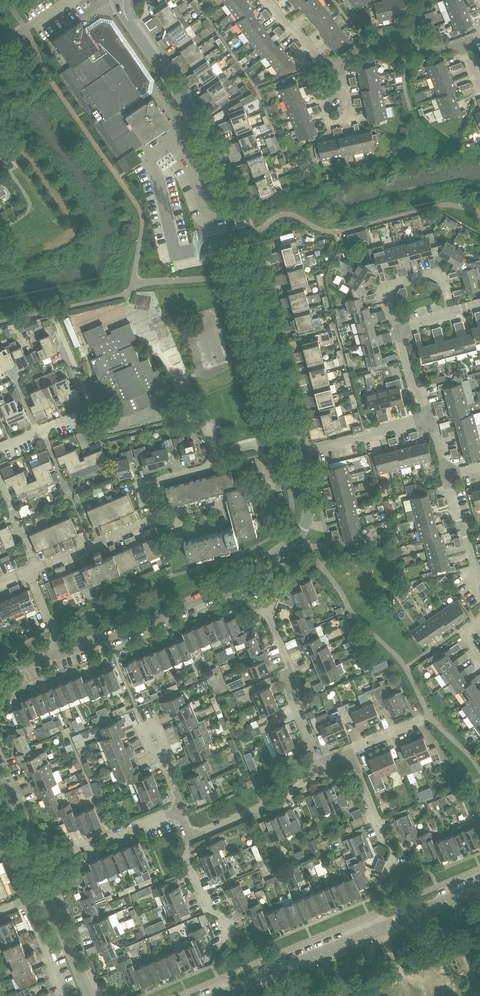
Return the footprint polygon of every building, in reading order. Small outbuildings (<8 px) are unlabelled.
[(173,9),(166,0),(165,0),(161,3),(153,9),(157,14),(152,17),(155,21),(173,9)] [(246,0),(230,0),(226,3),(232,12),(247,1),(246,0)] [(290,2),(291,1),(296,8),(300,5),(306,0),(289,0),(290,2)] [(307,17),(323,5),(319,0),(306,0),(300,5),(305,12),(304,13),(307,17)] [(357,10),(370,0),(349,0),(357,10)] [(393,17),(389,0),(383,0),(383,1),(374,3),(378,21),(393,17)] [(393,17),(408,14),(405,0),(389,0),(393,17)] [(447,10),(465,3),(464,0),(445,0),(444,1),(447,10)] [(236,22),(254,9),(247,1),(232,12),(238,20),(236,22)] [(447,10),(451,19),(468,12),(465,3),(447,10)] [(332,18),(323,5),(307,17),(312,22),(313,22),(318,29),(332,18)] [(177,6),(173,9),(155,21),(158,25),(162,22),(166,27),(183,15),(177,6)] [(236,22),(243,31),(258,20),(252,11),(254,10),(254,9),(236,22)] [(468,12),(451,19),(455,30),(451,32),(453,36),(459,34),(457,30),(473,24),(468,12)] [(183,15),(166,27),(169,33),(165,36),(168,40),(186,28),(190,25),(183,15)] [(322,36),(326,41),(341,29),(332,18),(318,29),(323,36),(322,36)] [(264,28),(258,20),(243,31),(249,40),(264,28)] [(83,26),(84,25),(84,24),(83,23),(83,22),(82,22),(82,21),(81,21),(80,21),(79,21),(78,22),(77,23),(77,28),(74,27),(72,29),(71,27),(54,39),(62,49),(60,50),(60,51),(62,50),(72,65),(99,46),(88,31),(86,27),(83,26)] [(135,149),(145,142),(126,116),(146,102),(141,95),(148,90),(150,80),(111,23),(102,22),(88,31),(99,46),(72,65),(59,74),(126,171),(142,160),(135,149)] [(186,28),(168,40),(171,44),(175,41),(179,47),(192,37),(186,28)] [(256,48),(271,37),(264,28),(249,40),(256,48)] [(341,29),(326,41),(330,46),(331,46),(336,53),(351,42),(341,29)] [(439,30),(432,32),(436,42),(443,40),(439,30)] [(181,59),(198,46),(192,37),(179,47),(183,52),(178,55),(181,59)] [(262,57),(280,44),(279,43),(277,45),(271,37),(256,48),(262,57)] [(280,44),(262,57),(265,56),(271,64),(286,53),(280,44)] [(198,46),(181,59),(184,63),(188,60),(192,65),(205,56),(198,46)] [(286,53),(271,64),(278,73),(293,62),(286,53)] [(205,56),(192,65),(196,71),(191,74),(194,77),(211,65),(205,56)] [(427,66),(431,76),(448,69),(444,59),(427,66)] [(417,61),(415,62),(412,63),(414,68),(415,71),(421,69),(418,62),(417,61)] [(211,65),(194,77),(197,81),(201,78),(204,84),(218,74),(211,65)] [(358,69),(360,79),(379,76),(376,65),(358,69)] [(452,79),(448,69),(431,76),(435,86),(452,79)] [(218,74),(204,84),(208,89),(204,92),(207,96),(224,84),(229,81),(225,74),(220,78),(218,74)] [(252,79),(256,85),(262,81),(258,75),(252,79)] [(381,87),(379,76),(360,79),(363,91),(381,87)] [(452,79),(435,86),(439,96),(436,97),(436,98),(456,90),(452,79)] [(284,100),(301,93),(297,82),(279,89),(284,100)] [(224,84),(207,96),(210,100),(214,97),(218,103),(227,96),(231,94),(224,84)] [(365,101),(383,97),(381,87),(363,91),(365,101)] [(456,90),(436,98),(440,108),(457,101),(454,91),(456,90)] [(284,100),(288,110),(305,103),(301,93),(284,100)] [(230,100),(227,96),(218,103),(220,106),(230,100)] [(385,107),(383,97),(365,101),(367,111),(385,107)] [(149,100),(149,102),(146,102),(126,116),(145,142),(160,132),(162,133),(161,131),(171,124),(160,108),(158,109),(157,106),(155,106),(155,102),(155,101),(155,100),(155,99),(154,99),(154,98),(153,98),(152,98),(151,98),(150,99),(149,100)] [(244,106),(243,107),(240,100),(228,107),(231,112),(229,113),(231,119),(227,121),(228,125),(248,117),(244,106)] [(461,111),(457,101),(440,108),(444,118),(460,112),(461,116),(467,114),(466,110),(461,111)] [(288,110),(292,120),(309,113),(305,103),(288,110)] [(388,118),(385,107),(367,111),(369,122),(373,122),(374,126),(380,124),(380,120),(388,118)] [(292,120),(296,131),(314,124),(309,113),(292,120)] [(237,134),(252,128),(248,117),(228,125),(230,129),(235,128),(237,134)] [(314,124),(296,131),(300,140),(308,137),(309,141),(315,139),(314,135),(317,133),(314,124)] [(237,146),(257,138),(252,128),(237,134),(240,140),(235,142),(237,146)] [(371,131),(361,133),(365,152),(375,149),(374,141),(378,140),(376,134),(372,135),(371,131)] [(350,136),(354,154),(365,152),(361,133),(350,136)] [(350,136),(339,138),(343,156),(354,154),(350,136)] [(246,155),(261,149),(257,138),(237,146),(239,151),(244,149),(246,155)] [(339,138),(328,140),(332,159),(343,156),(339,138)] [(322,161),(332,159),(328,140),(318,143),(318,147),(314,148),(317,159),(321,159),(322,161)] [(246,167),(265,159),(261,149),(246,155),(248,161),(244,163),(246,167)] [(307,158),(298,162),(301,169),(310,165),(307,158)] [(265,159),(246,167),(247,172),(252,170),(255,176),(269,170),(265,159)] [(271,169),(269,170),(255,176),(257,182),(252,184),(254,188),(274,181),(275,180),(275,179),(276,179),(277,177),(275,173),(273,172),(272,173),(271,169)] [(256,193),(260,191),(263,198),(278,192),(274,181),(254,188),(256,193)] [(9,207),(5,210),(10,216),(13,214),(9,207)] [(10,216),(5,210),(1,213),(6,219),(10,216)] [(444,222),(449,225),(452,219),(447,216),(444,222)] [(354,241),(363,238),(361,231),(352,233),(354,241)] [(278,251),(279,256),(300,251),(297,239),(295,240),(293,232),(280,235),(282,243),(281,243),(283,250),(278,251)] [(436,245),(432,246),(435,257),(440,260),(443,256),(448,259),(463,234),(460,232),(459,232),(452,243),(447,240),(443,245),(442,244),(436,245)] [(425,236),(425,238),(417,240),(422,256),(428,254),(429,259),(435,257),(432,246),(436,245),(433,233),(425,235),(425,236)] [(448,259),(454,263),(452,267),(457,270),(479,265),(479,259),(477,260),(477,259),(467,262),(466,258),(463,257),(467,251),(461,248),(467,236),(463,234),(448,259)] [(406,243),(410,259),(412,264),(417,262),(415,258),(422,256),(417,240),(406,243)] [(410,259),(406,243),(396,246),(401,267),(406,265),(404,261),(410,259)] [(396,246),(384,249),(389,265),(395,263),(396,268),(401,267),(396,246)] [(389,265),(384,249),(373,252),(376,261),(378,273),(384,271),(382,266),(389,265)] [(303,250),(300,251),(279,256),(280,261),(285,259),(287,266),(315,258),(314,254),(305,256),(303,250)] [(317,263),(315,258),(287,266),(289,272),(284,274),(285,278),(306,273),(304,267),(310,265),(317,263)] [(378,273),(376,261),(366,264),(365,266),(359,263),(356,269),(350,266),(344,262),(342,266),(348,270),(353,273),(367,281),(371,275),(375,278),(378,273)] [(457,270),(458,276),(463,274),(465,281),(479,277),(479,272),(478,268),(479,268),(479,265),(457,270)] [(293,288),(304,285),(308,284),(306,273),(285,278),(286,283),(291,281),(293,288)] [(352,288),(354,298),(365,294),(368,289),(364,287),(367,281),(353,273),(348,283),(353,286),(352,288)] [(465,281),(467,287),(462,288),(463,293),(479,289),(479,277),(465,281)] [(307,296),(304,285),(293,288),(288,289),(290,296),(285,297),(286,302),(307,296)] [(399,288),(395,296),(396,303),(403,301),(408,294),(406,287),(399,288)] [(335,316),(340,314),(353,311),(364,308),(362,301),(367,300),(365,294),(354,298),(345,300),(347,307),(339,310),(338,307),(333,308),(335,316)] [(310,307),(307,296),(286,302),(287,306),(292,305),(294,311),(310,307)] [(369,306),(364,308),(353,311),(356,322),(376,316),(375,312),(370,313),(369,306)] [(313,318),(310,307),(294,311),(296,318),(291,319),(292,324),(313,318)] [(356,322),(359,333),(375,328),(373,322),(378,321),(376,316),(356,322)] [(319,317),(313,318),(292,324),(293,328),(298,327),(300,334),(314,330),(315,331),(322,329),(320,323),(319,317)] [(479,342),(479,320),(477,321),(478,326),(472,327),(477,348),(478,348),(476,343),(479,342)] [(30,322),(24,325),(27,331),(33,329),(30,322)] [(95,380),(101,394),(106,392),(112,405),(117,402),(122,415),(138,408),(137,406),(148,402),(149,404),(163,398),(157,385),(165,382),(159,369),(154,371),(148,358),(140,361),(133,344),(130,345),(128,341),(137,338),(130,322),(111,330),(112,333),(107,335),(103,324),(84,331),(90,347),(93,346),(97,357),(91,359),(99,379),(95,380)] [(34,351),(38,360),(57,352),(50,336),(55,334),(51,324),(43,327),(47,335),(40,338),(43,347),(34,351)] [(465,329),(461,330),(466,351),(477,348),(472,327),(473,332),(467,334),(465,329)] [(359,333),(362,344),(382,338),(381,334),(376,335),(375,328),(359,333)] [(451,338),(455,354),(466,351),(461,330),(456,332),(457,336),(451,338)] [(443,335),(439,336),(444,357),(455,354),(451,338),(445,340),(443,335)] [(435,342),(429,344),(433,360),(444,357),(439,336),(434,337),(435,342)] [(362,344),(365,355),(380,351),(379,344),(383,343),(382,338),(362,344)] [(299,351),(301,356),(321,350),(318,339),(302,343),(304,350),(299,351)] [(422,363),(433,360),(429,344),(423,346),(421,341),(416,342),(422,363)] [(4,359),(7,367),(13,364),(6,346),(0,349),(0,350),(0,361),(4,359)] [(12,350),(13,352),(20,368),(38,360),(34,351),(25,355),(22,346),(12,350)] [(324,361),(321,350),(301,356),(302,360),(307,359),(308,366),(324,361)] [(369,370),(375,368),(382,366),(387,365),(386,361),(388,360),(387,355),(382,357),(380,351),(365,355),(369,370)] [(305,373),(306,378),(327,372),(324,361),(308,366),(310,372),(305,373)] [(54,371),(45,375),(53,394),(57,392),(70,386),(67,377),(58,380),(54,371)] [(330,383),(327,372),(306,378),(308,382),(312,381),(314,388),(330,383)] [(53,394),(45,375),(35,379),(39,388),(30,392),(34,401),(48,396),(53,394)] [(330,383),(314,388),(316,394),(311,395),(312,400),(333,394),(330,383)] [(447,398),(465,394),(462,383),(446,387),(445,383),(438,385),(439,389),(444,388),(447,398)] [(57,392),(58,394),(61,401),(70,398),(74,407),(83,403),(75,384),(70,386),(57,392)] [(399,386),(388,389),(392,404),(398,403),(400,407),(405,406),(399,386)] [(377,392),(382,412),(387,411),(386,406),(392,404),(388,389),(377,392)] [(382,412),(377,392),(365,395),(370,410),(376,409),(378,413),(382,412)] [(5,414),(18,408),(16,402),(20,400),(19,397),(6,402),(2,393),(0,394),(0,415),(0,416),(5,414)] [(336,405),(333,394),(312,400),(313,404),(318,403),(320,410),(336,405)] [(465,394),(447,398),(449,409),(468,404),(465,394)] [(52,405),(48,396),(34,401),(30,403),(38,422),(47,418),(43,409),(52,405)] [(468,404),(449,409),(452,419),(473,414),(473,413),(470,414),(468,404)] [(339,416),(336,405),(320,410),(322,416),(317,417),(318,422),(339,416)] [(18,408),(5,414),(9,423),(18,419),(21,429),(31,425),(24,408),(19,410),(18,408)] [(473,414),(452,419),(452,420),(455,419),(458,429),(476,425),(473,414)] [(344,415),(339,416),(318,422),(319,426),(324,425),(326,432),(347,426),(344,415)] [(476,425),(458,429),(461,440),(479,435),(476,425)] [(184,435),(173,438),(176,449),(182,448),(185,461),(198,457),(194,440),(186,442),(184,435)] [(461,440),(463,450),(479,446),(479,440),(479,435),(461,440)] [(154,451),(159,468),(171,464),(168,451),(174,450),(171,438),(165,440),(167,447),(154,451)] [(417,444),(422,462),(432,460),(427,441),(417,444)] [(80,457),(79,455),(76,448),(67,452),(63,443),(54,447),(62,466),(66,464),(80,457)] [(84,455),(92,474),(101,471),(97,461),(106,458),(102,448),(100,443),(90,447),(92,452),(84,455)] [(417,444),(406,447),(411,465),(422,462),(417,444)] [(146,471),(159,468),(154,451),(147,453),(145,446),(134,449),(137,460),(143,458),(146,471)] [(463,450),(466,461),(479,457),(479,446),(463,450)] [(400,468),(411,465),(406,447),(395,450),(400,468)] [(123,459),(115,461),(119,478),(132,475),(129,462),(134,460),(131,449),(121,452),(123,459)] [(32,466),(36,476),(50,470),(54,469),(47,450),(37,454),(41,463),(32,466)] [(395,450),(385,453),(390,471),(400,468),(395,450)] [(390,471),(385,453),(375,455),(373,451),(369,452),(371,458),(375,457),(379,474),(390,471)] [(84,455),(80,457),(66,464),(70,473),(79,469),(83,478),(92,474),(84,455)] [(329,468),(331,478),(350,473),(347,463),(331,468),(330,464),(323,465),(325,470),(329,468)] [(9,488),(14,486),(27,479),(23,470),(14,474),(11,465),(1,469),(9,488)] [(54,480),(50,470),(36,476),(31,478),(39,496),(49,493),(45,483),(54,480)] [(170,506),(227,491),(235,488),(231,471),(165,488),(170,506)] [(353,484),(350,473),(331,478),(334,489),(353,484)] [(31,478),(27,479),(14,486),(18,495),(26,491),(30,500),(39,496),(31,478)] [(334,489),(337,500),(355,495),(353,484),(334,489)] [(102,491),(100,485),(91,488),(94,494),(102,491)] [(235,488),(227,491),(239,540),(257,535),(244,486),(235,488)] [(479,508),(479,489),(472,491),(471,487),(467,488),(468,494),(473,493),(477,509),(479,508)] [(128,492),(118,497),(128,523),(133,521),(129,512),(135,510),(128,492)] [(412,509),(431,504),(428,493),(410,498),(412,509)] [(355,495),(337,500),(340,510),(337,511),(358,505),(355,495)] [(124,525),(128,523),(118,497),(108,501),(115,518),(120,516),(124,525)] [(115,518),(108,501),(97,505),(108,531),(113,529),(109,521),(115,518)] [(431,504),(412,509),(415,519),(433,515),(431,504)] [(108,531),(97,505),(87,509),(94,527),(100,525),(103,533),(108,531)] [(337,511),(340,522),(358,517),(356,507),(358,506),(358,505),(337,511)] [(436,525),(433,515),(415,519),(418,530),(436,525)] [(60,521),(71,547),(76,545),(72,536),(77,534),(70,517),(60,521)] [(361,528),(358,517),(340,522),(343,532),(361,528)] [(66,549),(71,547),(60,521),(50,525),(57,543),(62,540),(66,549)] [(2,538),(6,547),(15,543),(8,525),(0,528),(0,539),(2,538)] [(50,525),(40,529),(51,555),(56,553),(52,545),(57,543),(50,525)] [(436,525),(418,530),(421,541),(442,535),(442,534),(439,535),(436,525)] [(161,555),(155,542),(160,540),(155,527),(145,531),(148,540),(143,542),(150,559),(161,555)] [(364,538),(361,528),(343,532),(346,543),(364,538)] [(51,555),(40,529),(30,534),(37,551),(43,549),(46,557),(51,555)] [(234,529),(192,539),(184,542),(189,559),(239,546),(234,529)] [(134,535),(130,537),(140,563),(150,559),(143,542),(138,544),(134,535)] [(445,546),(442,535),(421,541),(424,540),(427,550),(445,546)] [(128,548),(123,550),(130,567),(140,563),(130,537),(125,539),(128,548)] [(120,572),(130,567),(123,550),(118,553),(114,544),(109,546),(112,552),(120,572)] [(427,550),(429,561),(448,556),(445,546),(427,550)] [(100,551),(95,553),(94,554),(97,561),(87,565),(84,556),(79,558),(90,584),(101,580),(100,578),(109,574),(110,576),(120,572),(112,552),(111,552),(112,555),(103,559),(100,551)] [(448,556),(429,561),(432,572),(428,574),(429,577),(456,570),(455,565),(450,566),(448,556)] [(78,569),(73,571),(80,588),(90,584),(79,558),(75,560),(78,569)] [(70,593),(80,588),(73,571),(68,573),(64,565),(60,567),(70,593)] [(60,597),(65,595),(68,601),(73,599),(70,593),(60,567),(55,569),(58,577),(53,580),(60,597)] [(302,589),(308,600),(318,596),(311,579),(300,583),(302,589)] [(13,586),(24,612),(35,608),(28,590),(22,593),(18,584),(13,586)] [(14,616),(24,612),(13,586),(9,588),(13,597),(7,599),(14,616)] [(308,600),(302,589),(292,593),(299,609),(295,611),(298,617),(303,616),(313,612),(308,600)] [(14,616),(7,599),(2,601),(0,596),(0,610),(4,621),(14,616)] [(448,606),(459,621),(468,615),(457,600),(448,606)] [(448,606),(439,612),(449,627),(459,621),(448,606)] [(440,634),(449,627),(439,612),(430,618),(440,634)] [(229,633),(226,621),(223,615),(214,619),(221,637),(229,633)] [(303,616),(298,617),(292,620),(299,636),(295,638),(298,645),(319,636),(316,626),(309,629),(303,616)] [(235,617),(226,621),(229,633),(230,633),(234,645),(244,641),(249,638),(246,631),(242,633),(235,617)] [(430,618),(421,624),(431,640),(440,634),(430,618)] [(214,619),(203,623),(211,641),(221,637),(214,619)] [(211,641),(203,623),(193,628),(201,645),(211,641)] [(431,640),(421,624),(411,631),(422,646),(431,640)] [(185,638),(184,638),(191,650),(193,655),(199,653),(200,656),(203,655),(199,646),(201,645),(193,628),(182,632),(185,638)] [(319,636),(298,645),(300,650),(304,649),(306,654),(327,644),(329,643),(325,633),(319,636)] [(255,635),(249,638),(244,641),(254,663),(268,657),(266,650),(262,652),(259,645),(255,635)] [(191,650),(184,638),(175,641),(183,660),(193,655),(191,650)] [(175,641),(165,646),(173,664),(183,660),(175,641)] [(332,654),(327,644),(306,654),(308,658),(312,657),(314,662),(332,654)] [(173,664),(165,646),(155,650),(163,668),(173,664)] [(429,658),(439,671),(453,661),(448,655),(452,652),(450,648),(442,654),(440,650),(429,658)] [(145,654),(154,676),(164,672),(163,668),(155,650),(145,654)] [(145,654),(135,658),(144,682),(155,678),(154,676),(145,654)] [(315,673),(336,664),(332,654),(314,662),(316,666),(312,668),(315,673)] [(271,662),(268,657),(254,663),(247,666),(252,677),(269,669),(267,664),(271,662)] [(144,682),(135,658),(125,663),(132,681),(131,683),(133,686),(134,686),(144,682)] [(439,671),(446,681),(460,672),(455,665),(460,662),(457,658),(453,661),(439,671)] [(323,682),(340,675),(345,672),(341,662),(336,664),(315,673),(317,678),(321,677),(323,682)] [(229,668),(227,663),(220,666),(222,671),(229,668)] [(104,672),(111,690),(121,685),(114,667),(104,672)] [(446,681),(454,693),(468,683),(462,675),(467,672),(464,669),(460,672),(446,681)] [(104,672),(93,676),(101,694),(111,690),(104,672)] [(81,675),(71,679),(78,697),(88,693),(90,698),(91,698),(81,675)] [(101,694),(93,676),(84,680),(82,675),(81,675),(91,698),(101,694)] [(472,681),(468,683),(454,693),(454,694),(458,691),(464,699),(478,689),(474,683),(478,680),(476,676),(471,679),(472,681)] [(78,697),(71,679),(61,683),(68,701),(78,697)] [(315,691),(325,688),(322,681),(313,685),(315,691)] [(61,683),(51,687),(58,705),(68,701),(61,683)] [(254,683),(243,688),(245,694),(256,689),(254,683)] [(384,683),(374,688),(381,705),(387,703),(392,715),(403,711),(395,693),(389,695),(384,683)] [(257,704),(274,697),(270,686),(252,694),(257,704)] [(48,709),(58,705),(51,687),(41,692),(48,709)] [(360,701),(363,707),(370,724),(381,720),(376,707),(381,705),(374,688),(364,692),(367,698),(360,701)] [(466,713),(479,704),(479,688),(478,689),(464,699),(467,704),(462,708),(466,713)] [(41,692),(31,696),(38,714),(48,709),(41,692)] [(169,710),(186,702),(182,693),(161,702),(163,707),(167,706),(169,710)] [(23,706),(29,717),(38,714),(31,696),(21,700),(23,706)] [(274,697),(257,704),(261,715),(279,708),(274,697)] [(177,719),(195,711),(190,701),(186,703),(186,702),(169,710),(171,716),(175,714),(177,719)] [(355,703),(350,705),(348,702),(343,705),(349,719),(354,716),(359,729),(370,724),(363,707),(357,709),(355,703)] [(473,724),(479,719),(479,704),(466,713),(473,724)] [(343,721),(349,719),(343,705),(337,707),(341,716),(330,720),(337,738),(348,733),(343,721)] [(34,729),(29,717),(23,706),(13,710),(20,726),(16,728),(19,734),(24,733),(25,733),(34,729)] [(195,711),(177,719),(179,724),(175,725),(177,730),(199,721),(195,711)] [(273,742),(290,735),(286,724),(273,729),(267,715),(256,720),(262,734),(268,731),(273,742)] [(327,742),(337,738),(330,720),(319,725),(316,716),(310,718),(316,732),(321,730),(327,742)] [(101,738),(101,739),(123,730),(121,725),(125,723),(122,718),(101,727),(105,737),(101,738)] [(203,719),(199,721),(177,730),(179,735),(183,734),(186,739),(208,730),(203,719)] [(101,739),(106,749),(123,742),(121,737),(125,735),(123,730),(101,739)] [(208,730),(186,739),(187,744),(184,745),(186,750),(207,741),(212,739),(208,730)] [(16,755),(19,761),(33,755),(24,733),(19,734),(13,737),(20,753),(16,755)] [(290,735),(273,742),(277,753),(295,745),(290,735)] [(423,737),(412,741),(420,759),(430,754),(434,763),(442,760),(436,746),(428,749),(423,737)] [(207,741),(186,750),(188,756),(192,754),(194,759),(212,752),(207,741)] [(409,763),(420,759),(412,741),(402,746),(407,758),(401,761),(407,774),(413,772),(409,763)] [(106,749),(110,759),(131,750),(129,745),(125,746),(123,742),(106,749)] [(110,759),(114,768),(131,761),(130,756),(133,755),(131,750),(110,759)] [(407,774),(401,761),(396,763),(390,750),(380,755),(387,772),(398,768),(400,774),(406,772),(407,774)] [(25,766),(27,769),(44,762),(40,752),(33,755),(19,761),(21,767),(25,766)] [(283,753),(269,759),(272,764),(286,759),(283,753)] [(381,775),(387,772),(380,755),(369,759),(374,772),(369,774),(376,791),(386,787),(381,775)] [(191,787),(211,779),(211,778),(208,779),(205,770),(210,768),(207,760),(193,766),(196,773),(186,777),(191,787)] [(33,774),(35,778),(52,771),(48,761),(44,762),(27,769),(29,775),(33,774)] [(131,761),(114,768),(118,779),(126,776),(140,770),(138,764),(134,766),(131,761)] [(247,764),(251,773),(257,770),(254,761),(247,764)] [(136,791),(157,782),(152,772),(142,776),(140,770),(126,776),(129,783),(135,781),(139,790),(136,791)] [(57,782),(52,771),(35,778),(37,783),(33,785),(35,790),(57,782)] [(251,773),(256,785),(262,782),(257,771),(251,773)] [(211,779),(191,787),(195,798),(205,794),(208,800),(221,795),(218,787),(212,789),(209,780),(211,779)] [(57,782),(35,790),(38,797),(42,796),(46,804),(49,812),(55,810),(60,807),(58,804),(50,784),(57,782)] [(140,810),(154,804),(151,797),(161,793),(157,782),(136,791),(137,792),(139,790),(143,800),(137,802),(140,810)] [(333,784),(323,789),(331,809),(330,806),(339,802),(341,805),(348,802),(344,791),(337,794),(333,784)] [(331,809),(323,789),(312,793),(316,803),(310,806),(314,816),(322,813),(321,810),(330,807),(331,809)] [(451,800),(458,797),(455,792),(448,795),(451,800)] [(60,807),(55,810),(58,816),(62,815),(69,831),(79,827),(74,814),(70,803),(60,807)] [(84,810),(92,828),(102,824),(94,806),(84,810)] [(84,810),(74,814),(79,827),(81,833),(92,828),(84,810)] [(286,810),(276,815),(284,835),(285,835),(284,832),(293,829),(294,831),(302,828),(297,817),(290,820),(286,810)] [(414,838),(419,835),(409,812),(395,818),(398,825),(401,824),(408,840),(414,838)] [(275,839),(284,835),(276,815),(265,819),(269,829),(263,832),(268,844),(269,844),(275,842),(276,840),(275,839)] [(366,823),(363,816),(351,821),(354,828),(366,823)] [(479,838),(479,826),(477,819),(462,825),(471,847),(479,844),(479,841),(479,838)] [(471,847),(462,825),(452,829),(454,833),(454,834),(461,852),(471,847)] [(363,859),(369,856),(363,840),(366,838),(363,831),(349,837),(358,860),(358,861),(363,859)] [(429,831),(419,835),(414,838),(417,844),(421,843),(428,859),(438,855),(434,842),(429,831)] [(461,852),(454,834),(444,838),(451,856),(461,852)] [(451,856),(444,838),(434,842),(438,855),(440,860),(451,856)] [(205,866),(223,858),(219,849),(225,847),(221,839),(208,845),(210,851),(201,856),(205,866)] [(150,866),(147,859),(140,841),(130,845),(140,870),(150,866)] [(256,844),(251,846),(260,867),(265,865),(256,844)] [(140,870),(130,845),(120,849),(127,867),(132,865),(135,870),(137,871),(140,870)] [(127,867),(120,849),(110,854),(117,872),(127,867)] [(298,862),(306,858),(302,850),(299,852),(298,851),(294,853),(298,862)] [(117,872),(110,854),(100,858),(107,876),(117,872)] [(107,876),(100,858),(90,862),(98,880),(107,876)] [(227,868),(223,858),(205,866),(210,877),(220,872),(222,879),(236,873),(233,866),(227,868)] [(348,865),(353,876),(359,888),(369,883),(362,867),(366,865),(363,859),(358,861),(358,860),(348,865)] [(385,863),(378,860),(375,868),(382,871),(385,863)] [(84,888),(84,890),(87,897),(92,895),(95,901),(105,897),(98,880),(90,862),(89,862),(92,868),(81,872),(87,887),(84,888)] [(362,893),(359,888),(353,876),(343,880),(351,898),(362,893)] [(343,880),(334,884),(341,902),(351,898),(343,880)] [(163,904),(184,896),(179,885),(170,889),(167,883),(153,888),(156,896),(162,894),(165,903),(163,904)] [(239,912),(245,909),(250,906),(240,884),(225,890),(228,897),(232,895),(239,912)] [(331,906),(341,902),(334,884),(324,888),(331,906)] [(5,885),(0,887),(0,898),(9,895),(5,885)] [(146,888),(136,892),(139,899),(149,894),(146,888)] [(324,888),(314,892),(321,910),(331,906),(324,888)] [(311,914),(321,910),(314,892),(304,897),(311,914)] [(92,895),(87,897),(81,899),(88,916),(84,917),(87,924),(102,918),(95,901),(92,895)] [(184,896),(163,904),(163,905),(166,904),(170,913),(164,915),(167,923),(181,917),(178,910),(188,906),(184,896)] [(304,897),(294,901),(302,919),(311,914),(304,897)] [(280,900),(272,903),(282,927),(292,923),(284,905),(282,906),(280,900)] [(292,923),(302,919),(294,901),(284,905),(292,923)] [(260,902),(250,906),(245,909),(247,916),(251,914),(258,931),(269,926),(265,913),(260,902)] [(272,910),(265,913),(269,926),(271,932),(282,927),(272,903),(270,904),(272,910)] [(17,930),(15,925),(23,921),(21,916),(19,911),(5,917),(0,919),(0,937),(17,930)] [(102,918),(87,924),(89,929),(93,928),(95,933),(113,925),(108,915),(102,918)] [(110,938),(117,936),(121,934),(116,924),(113,925),(95,933),(97,937),(93,939),(96,945),(110,938)] [(193,944),(199,955),(210,951),(202,935),(207,933),(203,926),(188,932),(193,944)] [(17,930),(0,937),(0,938),(4,947),(30,936),(28,931),(19,935),(17,930)] [(30,936),(4,947),(8,957),(10,956),(14,965),(12,966),(16,976),(33,969),(30,960),(37,957),(34,951),(27,954),(23,944),(31,940),(30,936)] [(110,938),(96,945),(98,951),(102,950),(109,966),(115,963),(120,961),(110,938)] [(464,947),(475,975),(479,973),(479,955),(475,942),(464,947)] [(199,955),(193,944),(184,948),(191,965),(202,961),(199,955)] [(191,965),(184,948),(174,952),(181,970),(191,965)] [(181,970),(174,952),(164,956),(172,974),(181,970)] [(172,974),(164,956),(154,960),(162,978),(172,974)] [(120,961),(115,963),(118,970),(122,969),(129,985),(139,981),(135,968),(130,957),(120,961)] [(144,964),(152,982),(162,978),(154,960),(144,964)] [(152,982),(144,964),(135,968),(139,981),(141,986),(152,982)] [(36,968),(33,969),(16,976),(20,987),(38,980),(35,974),(44,971),(42,966),(36,968)] [(115,973),(105,977),(108,983),(118,979),(115,973)] [(8,987),(9,986),(9,988),(12,986),(12,985),(13,984),(11,979),(2,983),(4,988),(7,986),(8,987)] [(32,995),(29,987),(16,992),(18,995),(31,995),(32,995)]
